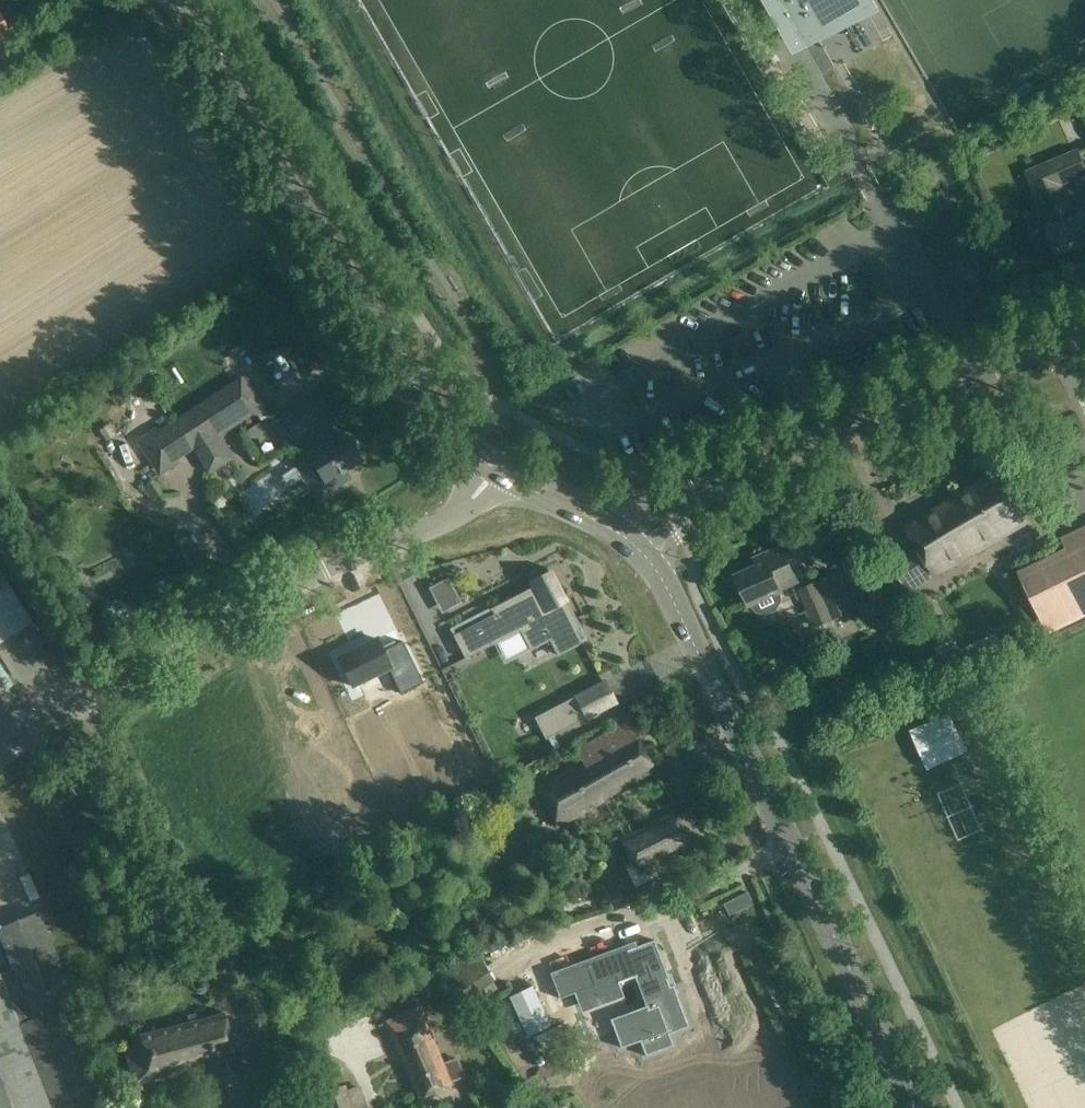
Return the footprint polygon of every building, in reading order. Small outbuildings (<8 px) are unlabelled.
[(837,14),(836,14),(854,3),(853,0),(778,0),(799,36),(806,32),(806,31),(821,22),(821,23),(837,14)] [(1078,150),(1026,172),(1042,211),(1046,209),(1053,225),(1033,234),(1041,251),(1054,245),(1058,255),(1084,244),(1084,212),(1071,218),(1065,201),(1067,200),(1061,185),(1084,175),(1084,167),(1078,150)] [(260,404),(243,378),(159,434),(146,442),(165,471),(179,462),(176,459),(260,404)] [(273,423),(286,444),(296,438),(315,425),(327,444),(308,456),(318,471),(308,478),(319,496),(349,477),(344,470),(358,461),(353,453),(354,452),(356,448),(356,445),(352,438),(348,436),(344,436),(343,437),(341,435),(340,436),(313,394),(281,415),(283,417),(273,423)] [(107,440),(116,434),(110,423),(100,429),(107,440)] [(258,515),(294,489),(277,466),(242,492),(258,515)] [(1028,520),(998,473),(906,528),(937,576),(939,575),(937,573),(1028,520)] [(1019,575),(1048,633),(1084,614),(1084,529),(1062,540),(1067,551),(1019,575)] [(756,568),(736,576),(749,605),(751,604),(752,606),(753,607),(753,608),(754,609),(755,610),(756,610),(757,611),(759,612),(760,612),(761,613),(762,613),(764,613),(765,613),(766,613),(768,613),(769,613),(770,612),(772,612),(773,611),(774,611),(775,610),(776,609),(777,608),(778,607),(778,606),(779,605),(780,603),(780,602),(780,601),(780,599),(780,598),(780,597),(780,595),(780,594),(780,593),(779,592),(781,591),(780,589),(796,582),(780,545),(752,558),(756,568)] [(0,574),(0,644),(32,624),(0,574)] [(431,586),(445,612),(466,602),(452,575),(431,586)] [(850,611),(834,575),(800,591),(816,626),(850,611)] [(453,635),(465,658),(519,630),(529,649),(549,639),(557,655),(582,642),(577,632),(580,631),(580,632),(581,631),(553,576),(490,609),(491,610),(494,614),(453,635)] [(861,607),(860,607),(866,620),(880,614),(874,601),(861,607)] [(897,607),(885,613),(890,623),(902,617),(897,607)] [(819,636),(800,646),(812,671),(824,665),(832,661),(819,636)] [(377,638),(337,658),(351,686),(388,668),(401,693),(423,682),(402,641),(383,650),(377,638)] [(765,682),(763,688),(766,695),(773,697),(779,693),(781,687),(778,680),(771,678),(765,682)] [(545,739),(614,703),(603,682),(534,717),(545,739)] [(554,825),(560,821),(561,823),(578,813),(576,809),(590,802),(592,806),(635,781),(654,770),(629,725),(627,722),(620,725),(608,732),(575,751),(580,759),(575,762),(577,765),(534,790),(554,825)] [(53,796),(5,820),(42,893),(89,870),(53,796)] [(668,861),(708,841),(691,808),(620,843),(630,863),(624,866),(635,889),(672,870),(668,861)] [(38,912),(0,928),(0,936),(13,968),(0,974),(0,1107),(66,1107),(108,1091),(38,912)] [(654,939),(585,965),(592,985),(615,977),(617,983),(634,977),(646,1009),(611,1022),(620,1048),(639,1041),(645,1055),(673,1045),(668,1033),(688,1026),(673,985),(669,986),(667,979),(668,978),(654,939)] [(495,980),(476,952),(449,970),(473,1005),(497,989),(492,982),(495,980)] [(442,1062),(428,1028),(420,1008),(386,1022),(399,1055),(401,1054),(419,1096),(450,1084),(449,1082),(464,1076),(456,1056),(442,1062)] [(236,1057),(224,1013),(138,1036),(140,1043),(125,1047),(135,1083),(236,1057)] [(344,1085),(319,1093),(324,1107),(352,1107),(344,1085)]
